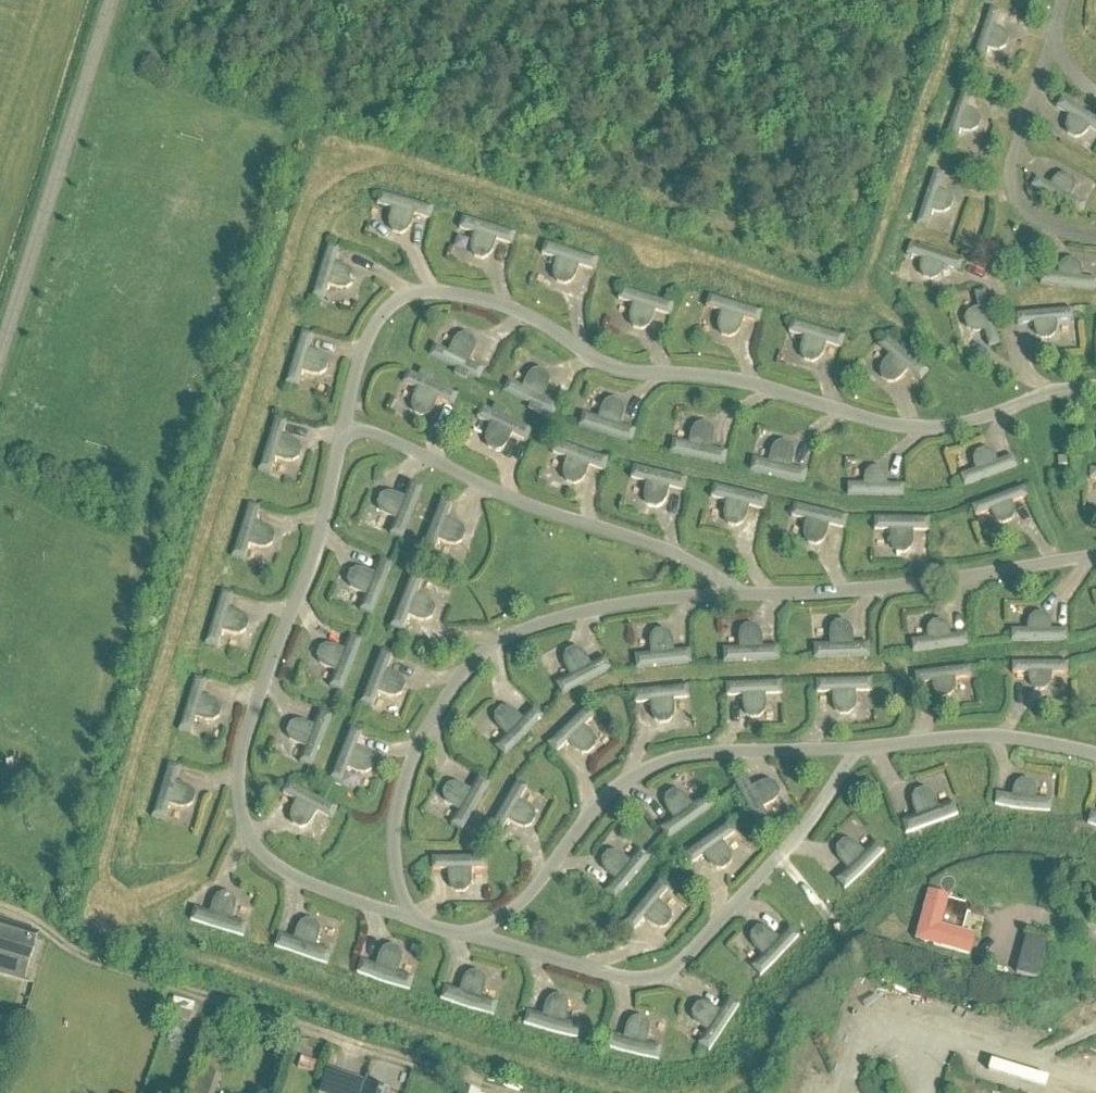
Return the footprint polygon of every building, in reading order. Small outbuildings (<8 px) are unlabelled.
[(999,16),(988,13),(971,65),(981,69),(986,54),(991,55),(997,55),(1004,52),(1007,44),(1004,38),(999,34),(993,31),(999,16)] [(971,97),(961,93),(943,146),(953,150),(958,135),(963,136),(970,136),(977,133),(979,125),(977,118),(972,115),(966,112),(971,97)] [(1062,101),(1056,110),(1071,119),(1068,123),(1067,129),(1069,136),(1076,141),(1084,140),(1089,136),(1091,132),(1095,135),(1095,121),(1062,101)] [(943,179),(932,175),(915,228),(925,231),(930,217),(935,218),(941,218),(948,215),(951,207),(948,200),(943,197),(937,194),(943,179)] [(1076,188),(1074,181),(1066,177),(1058,179),(1054,184),(1051,187),(1038,180),(1032,190),(1081,217),(1087,207),(1073,200),(1075,195),(1076,188)] [(429,221),(433,207),(380,191),(376,205),(391,209),(388,221),(388,229),(391,234),(400,237),(405,234),(410,228),(413,216),(429,221)] [(511,245),(515,232),(462,216),(458,230),(474,234),(470,245),(470,253),(474,259),(482,261),(488,259),(492,253),(496,241),(511,245)] [(594,271),(598,258),(545,242),(541,255),(556,260),(553,271),(553,279),(556,285),(565,287),(570,285),(575,278),(578,267),(594,271)] [(338,250),(324,246),(309,300),(323,304),(327,288),(338,291),(346,291),(352,287),(354,279),(352,274),(345,269),(334,266),(338,250)] [(959,277),(962,266),(910,249),(906,259),(921,264),(919,269),(919,275),(923,282),(931,285),(937,282),(941,277),(943,271),(959,277)] [(1040,278),(1039,289),(1095,295),(1095,284),(1080,283),(1081,278),(1079,271),(1074,265),(1066,265),(1060,268),(1058,274),(1057,280),(1040,278)] [(670,316),(674,303),(621,287),(617,300),(633,305),(630,316),(630,324),(633,330),(641,332),(647,330),(651,323),(655,312),(670,316)] [(989,348),(1000,345),(985,292),(975,295),(979,310),(974,311),(969,315),(965,322),(967,329),(973,333),(979,334),(986,332),(989,348)] [(759,324),(763,310),(710,294),(706,308),(721,312),(718,323),(718,332),(721,337),(730,340),(735,337),(739,331),(743,319),(759,324)] [(1071,325),(1071,314),(1015,317),(1016,328),(1032,327),(1032,332),(1034,338),(1040,343),(1049,343),(1053,338),(1055,332),(1055,326),(1071,325)] [(841,349),(845,336),(792,319),(788,333),(804,338),(801,349),(801,357),(804,363),(812,365),(818,362),(822,356),(826,344),(841,349)] [(311,337),(298,333),(283,386),(296,390),(300,375),(312,377),(320,377),(326,374),(328,366),(325,360),(319,356),(307,352),(311,337)] [(920,383),(929,373),(888,335),(878,346),(890,357),(883,365),(879,373),(880,379),(886,385),(892,385),(899,381),(907,372),(920,383)] [(433,347),(427,360),(477,384),(483,372),(469,365),(474,354),(475,346),(473,340),(465,336),(459,338),(454,343),(448,354),(433,347)] [(453,406),(458,394),(408,371),(402,384),(417,390),(412,401),(411,409),(414,415),(422,419),(428,417),(433,411),(438,400),(453,406)] [(506,383),(500,395),(550,420),(556,407),(542,400),(547,389),(548,381),(546,375),(538,371),(532,373),(527,379),(521,390),(506,383)] [(582,419),(579,433),(634,445),(637,431),(621,428),(623,417),(622,408),(619,403),(610,401),(605,404),(601,411),(598,423),(582,419)] [(526,441),(532,428),(481,405),(475,418),(490,425),(486,436),(485,444),(487,450),(495,453),(501,451),(506,446),(511,434),(526,441)] [(284,423),(271,419),(256,472),(270,476),(274,460),(285,463),(293,463),(299,460),(301,452),(298,446),(292,442),(280,438),(284,423)] [(672,443),(670,457),(724,468),(727,454),(711,451),(713,440),(712,432),(709,426),(700,425),(695,428),(691,434),(688,446),(672,443)] [(604,472),(609,459),(557,439),(552,453),(567,458),(563,469),(562,477),(565,483),(573,486),(579,484),(584,478),(588,467),(604,472)] [(752,463),(749,476),(803,489),(806,475),(790,472),(792,460),(792,452),(788,447),(780,445),(775,448),(771,454),(768,466),(752,463)] [(999,464),(997,460),(993,455),(986,452),(978,455),(975,462),(975,468),(977,473),(962,479),(966,489),(1018,469),(1014,458),(999,464)] [(685,491),(688,478),(634,465),(631,479),(647,482),(644,494),(645,502),(649,508),(657,509),(662,506),(666,500),(669,488),(685,491)] [(889,487),(889,482),(887,475),(882,470),(872,471),(867,476),(865,482),(865,487),(849,487),(849,499),(905,499),(905,487),(889,487)] [(390,533),(403,538),(423,486),(410,481),(404,496),(393,492),(385,492),(379,495),(376,503),(378,508),(384,513),(396,518),(390,533)] [(764,511),(767,498),(713,485),(710,499),(726,503),(724,514),(724,522),(728,528),(737,529),(742,526),(746,520),(748,508),(764,511)] [(1016,518),(1016,510),(1014,506),(1030,501),(1025,489),(973,509),(977,519),(992,514),(994,519),(998,524),(1004,527),(1012,524),(1016,518)] [(453,503),(440,498),(419,550),(432,555),(438,540),(449,544),(457,545),(463,542),(466,534),(464,528),(459,523),(447,519),(453,503)] [(845,529),(848,516),(793,504),(790,517),(806,521),(804,532),(805,540),(808,546),(817,548),(822,544),(826,538),(829,526),(845,529)] [(259,509),(245,506),(230,559),(244,563),(248,547),(259,550),(268,550),(273,546),(276,538),(273,533),(266,528),(255,525),(259,509)] [(930,531),(930,518),(875,517),(875,531),(891,531),(891,542),(893,550),(898,555),(907,555),(911,551),(914,544),(914,531),(930,531)] [(359,610),(372,615),(392,563),(379,558),(373,573),(362,569),(354,569),(348,572),(345,580),(348,585),(354,590),(365,595),(359,610)] [(423,580),(410,575),(389,627),(402,632),(408,617),(419,621),(427,622),(433,619),(436,611),(434,605),(428,600),(417,596),(423,580)] [(232,596),(219,592),(204,645),(217,649),(222,633),(233,636),(241,636),(247,633),(249,624),(246,619),(240,615),(228,611),(232,596)] [(1013,645),(1069,644),(1069,632),(1052,632),(1052,627),(1050,621),(1045,617),(1036,617),(1031,621),(1029,628),(1029,633),(1013,633),(1013,645)] [(814,645),(814,659),(870,657),(869,643),(853,644),(853,632),(850,625),(845,620),(836,621),(832,625),(830,632),(830,644),(814,645)] [(723,649),(724,663),(779,661),(778,647),(762,648),(762,636),(759,628),(754,624),(746,624),(741,629),(739,636),(739,648),(723,649)] [(952,639),(952,633),(949,627),(943,624),(933,625),(930,631),(929,637),(929,642),(913,644),(914,655),(970,648),(969,636),(952,639)] [(635,655),(637,669),(692,664),(690,650),(674,652),(673,640),(670,632),(665,628),(656,629),(652,634),(650,641),(651,654),(635,655)] [(912,634),(891,635),(892,649),(877,650),(877,659),(914,657),(912,634)] [(329,688),(342,692),(362,641),(349,636),(343,651),(332,647),(324,646),(318,649),(315,657),(317,663),(323,668),(335,672),(329,688)] [(556,684),(563,696),(612,670),(605,658),(591,666),(585,655),(580,650),(573,648),(566,652),(564,658),(565,665),(571,676),(556,684)] [(286,651),(278,673),(302,682),(310,659),(286,651)] [(393,656),(380,651),(359,703),(372,708),(378,693),(389,697),(397,697),(403,695),(406,687),(404,681),(398,676),(387,671),(393,656)] [(1037,693),(1046,693),(1051,687),(1053,681),(1053,677),(1070,677),(1069,665),(1014,666),(1014,676),(1030,676),(1030,682),(1032,688),(1037,693)] [(957,688),(957,682),(973,681),(971,669),(916,676),(917,687),(933,685),(934,689),(936,696),(942,700),(951,699),(955,694),(957,688)] [(206,682),(193,679),(177,732),(191,736),(195,720),(207,723),(215,723),(220,719),(223,711),(220,705),(214,701),(202,698),(206,682)] [(872,693),(872,679),(816,680),(817,694),(833,693),(833,705),(836,713),(841,717),(849,717),(854,713),(856,706),(856,693),(872,693)] [(782,695),(781,681),(726,683),(727,698),(743,697),(744,708),(746,716),(751,720),(760,720),(764,715),(766,708),(766,696),(782,695)] [(690,698),(688,685),(633,690),(635,704),(651,702),(652,714),(655,721),(661,726),(669,724),(673,720),(675,713),(674,700),(690,698)] [(596,716),(586,706),(546,744),(556,754),(567,743),(575,751),(583,755),(589,755),(595,749),(596,743),(593,736),(584,727),(596,716)] [(495,748),(505,757),(543,716),(532,707),(521,719),(512,711),(505,707),(498,708),(493,714),(493,720),(496,727),(505,735),(495,748)] [(298,763),(311,768),(331,716),(318,711),(312,726),(302,722),(293,722),(287,724),(284,733),(287,738),(293,743),(304,747),(298,763)] [(467,747),(487,739),(480,721),(460,729),(467,747)] [(362,733),(349,728),(328,780),(341,785),(347,770),(358,774),(366,774),(372,772),(375,764),(373,758),(368,753),(356,748),(362,733)] [(180,768),(166,764),(151,818),(165,822),(169,806),(180,809),(188,809),(194,805),(196,797),(194,791),(187,787),(175,784),(180,768)] [(744,774),(732,780),(758,829),(771,822),(763,808),(773,802),(779,797),(781,790),(776,783),(771,781),(763,782),(752,788),(744,774)] [(449,824),(461,831),(490,783),(478,776),(470,790),(460,784),(452,782),(445,784),(441,792),(442,798),(447,803),(458,810),(449,824)] [(1034,799),(1035,794),(1034,786),(1029,781),(1020,780),(1014,784),(1011,791),(1010,796),(994,794),(993,806),(1049,811),(1050,800),(1034,799)] [(528,788),(516,781),(488,829),(500,836),(508,822),(518,827),(526,829),(533,827),(537,820),(536,814),(530,808),(520,802),(528,788)] [(331,819),(337,807),(288,782),(281,795),(296,802),(291,812),(290,820),(292,827),(300,830),(306,829),(311,823),(317,812),(331,819)] [(660,828),(668,839),(714,807),(706,796),(693,805),(686,796),(679,791),(673,790),(666,795),(664,801),(667,808),(674,818),(660,828)] [(410,792),(406,818),(429,822),(433,796),(410,792)] [(903,827),(908,839),(959,816),(953,804),(938,810),(933,800),(928,794),(922,792),(914,795),(912,801),(912,808),(917,820),(903,827)] [(1090,813),(1086,825),(1095,828),(1095,815),(1090,813)] [(736,834),(728,823),(683,856),(691,867),(704,858),(711,867),(718,872),(725,873),(731,868),(733,862),(730,854),(723,844),(736,834)] [(833,880),(843,890),(883,851),(873,841),(861,853),(853,845),(846,841),(839,841),(833,847),(833,853),(836,860),(845,869),(833,880)] [(604,891),(614,900),(650,858),(639,849),(629,861),(620,854),(612,851),(606,852),(600,858),(601,864),(605,871),(614,879),(604,891)] [(488,871),(488,857),(432,857),(432,871),(449,871),(449,883),(451,891),(456,895),(465,895),(469,891),(471,884),(472,871),(488,871)] [(670,890),(659,881),(623,924),(634,933),(645,920),(654,927),(661,931),(668,930),(673,923),(673,917),(669,911),(660,903),(670,890)] [(194,907),(190,921),(243,938),(247,925),(232,920),(235,909),(235,900),(232,895),(224,892),(218,894),(214,901),(210,912),(194,907)] [(942,927),(950,900),(931,894),(916,941),(959,954),(961,946),(965,934),(942,927)] [(278,935),(274,948),(327,965),(331,952),(316,947),(319,936),(319,928),(316,922),(308,919),(302,922),(298,928),(294,940),(278,935)] [(44,956),(31,952),(36,935),(0,925),(0,976),(25,984),(26,980),(36,983),(44,956)] [(752,967),(762,976),(801,937),(791,927),(780,939),(771,931),(764,927),(758,927),(752,933),(751,939),(755,946),(763,955),(752,967)] [(361,960),(357,973),(409,991),(414,977),(398,972),(402,961),(402,953),(399,947),(391,945),(385,947),(381,953),(377,965),(361,960)] [(1037,978),(1042,960),(1022,955),(1017,973),(1037,978)] [(445,986),(441,999),(494,1017),(498,1003),(482,998),(486,987),(486,979),(483,973),(475,971),(469,973),(465,979),(461,991),(445,986)] [(527,1012),(523,1025),(577,1040),(581,1027),(565,1022),(568,1011),(568,1003),(564,997),(556,995),(551,998),(546,1004),(543,1016),(527,1012)] [(698,1044),(709,1052),(740,1006),(729,998),(720,1012),(710,1005),(702,1003),(696,1004),(691,1011),(692,1018),(696,1023),(707,1030),(698,1044)] [(608,1033),(605,1046),(658,1061),(662,1048),(646,1044),(649,1032),(649,1024),(646,1018),(637,1016),(632,1019),(628,1025),(624,1037),(608,1033)] [(115,1051),(118,1039),(98,1034),(95,1046),(115,1051)] [(302,1059),(298,1070),(316,1076),(320,1065),(302,1059)] [(221,1077),(199,1069),(191,1092),(215,1092),(221,1077)] [(391,1091),(368,1083),(365,1092),(391,1092),(391,1091)]
